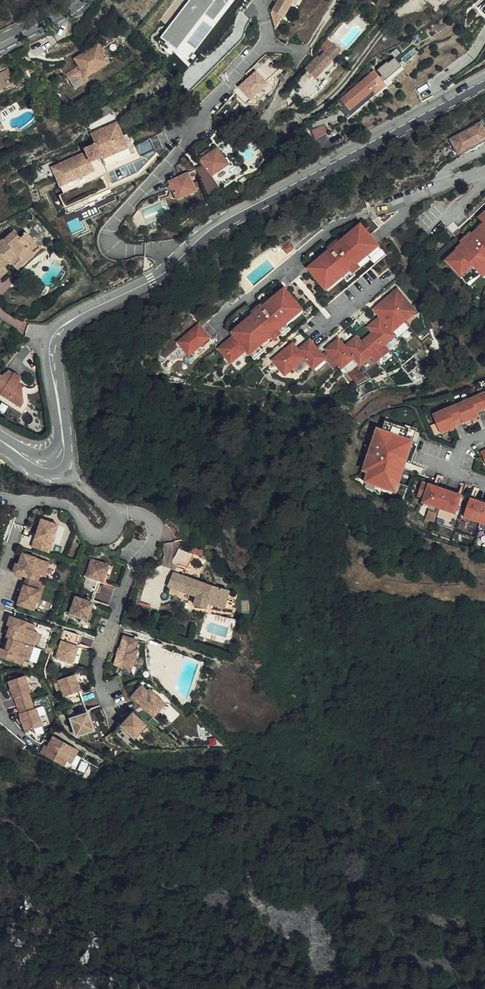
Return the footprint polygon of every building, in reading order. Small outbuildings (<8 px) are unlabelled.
[(273,11),(277,26),(283,15),(284,16),(293,0),(278,0),(273,11)] [(180,33),(192,44),(207,30),(215,23),(202,11),(180,33)] [(346,18),(345,15),(341,18),(329,34),(332,36),(346,18)] [(328,36),(319,48),(321,50),(318,54),(321,56),(325,50),(326,51),(334,42),(328,36)] [(321,56),(318,54),(307,67),(309,69),(307,72),(310,75),(313,72),(317,77),(334,57),(333,57),(341,48),(334,42),(326,51),(325,50),(321,56)] [(88,77),(89,76),(111,62),(100,43),(92,48),(93,51),(86,55),(85,53),(77,58),(80,64),(81,66),(69,73),(71,78),(73,82),(86,73),(88,77)] [(167,51),(162,55),(166,59),(164,61),(171,68),(177,61),(171,55),(167,51)] [(280,68),(270,57),(255,72),(251,76),(249,75),(245,79),(246,80),(235,90),(247,103),(253,98),(262,98),(267,93),(262,89),(269,83),(267,81),(280,68)] [(69,79),(71,78),(69,73),(81,66),(80,64),(65,73),(69,79)] [(9,68),(4,71),(10,83),(15,81),(9,68)] [(382,75),(377,69),(342,98),(348,105),(352,102),(355,105),(375,87),(372,84),(382,75)] [(4,71),(0,73),(0,88),(10,84),(10,83),(4,71)] [(91,80),(89,76),(88,77),(86,73),(73,82),(77,88),(91,80)] [(389,83),(382,75),(372,84),(375,87),(379,92),(389,83)] [(157,121),(127,134),(135,153),(105,166),(108,174),(142,158),(136,145),(162,133),(157,121)] [(122,136),(115,122),(89,134),(94,145),(84,150),(85,153),(51,168),(63,195),(58,197),(65,211),(111,190),(104,176),(108,174),(105,166),(135,153),(127,134),(122,136)] [(326,122),(314,129),(319,138),(331,131),(326,122)] [(454,139),(462,153),(484,140),(484,125),(483,122),(454,139)] [(204,165),(189,172),(169,181),(172,188),(170,188),(168,195),(176,197),(177,199),(197,190),(191,177),(199,174),(207,170),(210,175),(211,175),(229,163),(217,147),(200,159),(204,165)] [(207,170),(199,174),(202,180),(210,175),(207,170)] [(111,190),(65,211),(67,215),(74,212),(75,213),(85,208),(85,207),(95,203),(95,204),(106,199),(105,198),(113,195),(111,190)] [(367,198),(362,200),(365,209),(371,206),(367,198)] [(447,261),(465,281),(476,270),(480,273),(484,268),(484,213),(480,218),(484,223),(473,234),(471,232),(466,237),(468,239),(463,244),(457,249),(458,251),(447,261)] [(309,269),(325,287),(341,274),(344,277),(352,271),(355,274),(361,269),(358,265),(369,256),(369,255),(380,246),(379,245),(370,235),(361,225),(340,243),(338,242),(329,249),(331,251),(309,269)] [(28,232),(21,237),(15,230),(5,239),(4,238),(0,242),(0,278),(8,271),(5,267),(10,262),(19,272),(43,252),(40,248),(41,247),(28,232)] [(374,232),(370,235),(379,245),(383,242),(374,232)] [(290,243),(283,249),(286,252),(293,246),(290,243)] [(295,249),(293,246),(286,252),(288,255),(295,249)] [(385,252),(380,246),(369,255),(369,256),(372,260),(373,261),(385,252)] [(372,260),(369,256),(358,265),(361,269),(372,260)] [(476,270),(465,281),(470,285),(481,274),(480,273),(476,270)] [(355,274),(352,271),(344,277),(345,279),(348,282),(357,276),(355,274)] [(327,291),(329,291),(331,290),(345,279),(344,277),(341,274),(325,287),(327,291)] [(244,285),(250,292),(254,288),(249,281),(244,285)] [(301,307),(286,290),(264,308),(262,306),(253,314),(255,315),(234,334),(235,337),(220,350),(233,364),(248,350),(252,354),(262,345),(263,346),(264,345),(275,336),(278,340),(283,335),(280,332),(288,325),(285,321),(301,307)] [(340,340),(328,350),(344,369),(356,359),(362,367),(374,357),(379,363),(391,352),(386,346),(398,337),(394,333),(406,322),(403,319),(415,309),(399,290),(387,300),(390,304),(378,314),(382,318),(370,328),(374,333),(363,343),(358,337),(346,347),(340,340)] [(378,314),(390,304),(387,300),(375,310),(378,314)] [(288,325),(289,326),(303,314),(303,312),(303,310),(301,307),(285,321),(288,325)] [(288,325),(280,332),(283,335),(285,337),(292,330),(289,326),(288,325)] [(200,326),(179,344),(189,354),(194,355),(203,347),(206,347),(211,343),(212,339),(200,326)] [(278,340),(275,336),(264,345),(267,349),(278,340)] [(294,345),(274,361),(283,373),(291,374),(307,360),(316,371),(328,360),(311,341),(299,351),(294,345)] [(262,345),(252,354),(257,361),(268,351),(267,349),(264,345),(263,346),(262,345)] [(25,395),(21,393),(24,388),(20,385),(23,381),(15,376),(14,378),(9,375),(4,379),(0,385),(0,396),(24,410),(26,406),(25,395)] [(457,407),(463,420),(465,425),(481,418),(479,414),(484,411),(484,409),(480,397),(457,407)] [(463,420),(457,407),(434,417),(441,435),(458,428),(456,423),(463,420)] [(411,432),(406,430),(386,424),(383,433),(378,432),(372,449),(371,449),(369,456),(370,456),(364,474),(369,475),(366,485),(390,493),(394,482),(399,469),(400,469),(402,463),(400,463),(407,443),(411,432)] [(419,432),(409,428),(412,432),(416,439),(419,432)] [(414,445),(416,439),(412,432),(411,432),(407,443),(414,445)] [(407,465),(414,445),(407,443),(400,463),(402,463),(407,465)] [(403,476),(405,471),(400,469),(399,469),(394,482),(401,485),(404,477),(403,476)] [(394,482),(390,493),(397,495),(401,485),(394,482)] [(424,505),(441,511),(447,493),(424,485),(419,498),(426,501),(424,505)] [(457,516),(463,498),(447,493),(441,511),(457,516)] [(482,525),(484,516),(484,506),(472,501),(466,519),(482,525)] [(61,524),(44,518),(37,538),(40,540),(37,548),(52,552),(61,524)] [(181,549),(177,564),(183,566),(183,567),(187,567),(191,552),(181,549)] [(114,556),(108,550),(106,553),(114,560),(114,556)] [(53,561),(25,551),(22,559),(25,561),(24,564),(21,563),(18,562),(15,571),(41,580),(43,573),(47,575),(53,561)] [(85,588),(96,592),(103,582),(110,572),(112,565),(95,559),(85,588)] [(176,567),(170,587),(198,596),(196,605),(207,609),(208,606),(209,604),(212,604),(212,606),(226,609),(230,590),(216,587),(215,588),(184,577),(186,570),(176,567)] [(102,585),(103,582),(96,592),(95,593),(88,602),(85,618),(90,620),(96,601),(99,593),(102,585)] [(43,589),(26,584),(20,603),(37,609),(43,589)] [(105,586),(102,585),(99,593),(96,601),(99,602),(105,586)] [(95,593),(96,592),(85,588),(83,598),(79,597),(73,614),(85,618),(88,602),(95,593)] [(12,616),(9,624),(12,625),(15,626),(13,630),(11,629),(5,644),(8,645),(7,649),(4,648),(1,647),(0,650),(0,656),(24,665),(26,659),(31,660),(41,631),(36,630),(38,625),(12,616)] [(239,621),(229,618),(227,627),(236,629),(239,621)] [(78,643),(81,635),(67,630),(57,658),(75,664),(80,647),(77,647),(78,643)] [(137,641),(127,638),(117,667),(134,673),(141,651),(138,650),(141,639),(138,638),(137,641)] [(150,683),(154,682),(155,682),(156,681),(151,669),(145,672),(150,683)] [(27,674),(9,680),(15,697),(21,712),(26,731),(44,725),(38,707),(36,708),(30,691),(32,690),(27,674)] [(77,674),(60,679),(77,735),(94,730),(89,713),(86,714),(79,691),(82,690),(77,674)] [(144,687),(132,700),(155,721),(168,705),(152,691),(151,693),(144,687)] [(135,716),(123,729),(126,732),(124,734),(121,731),(116,737),(126,746),(131,745),(134,744),(148,728),(135,716)] [(48,746),(46,744),(41,752),(65,766),(68,760),(72,763),(79,750),(54,736),(50,742),(53,744),(51,747),(48,746)]
